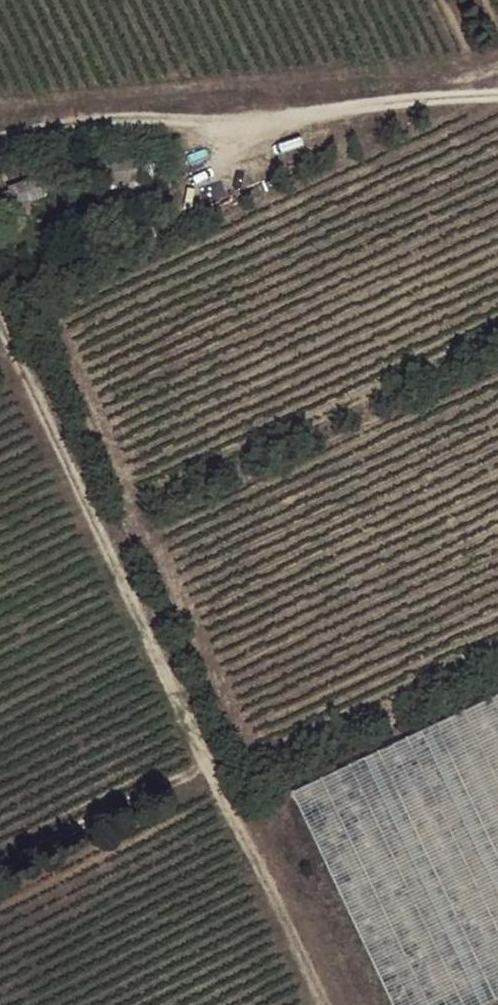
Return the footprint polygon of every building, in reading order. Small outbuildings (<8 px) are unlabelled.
[(40,176),(8,187),(15,207),(46,197),(40,176)] [(293,791),(393,1004),(487,1004),(497,1000),(497,694),(293,791)]
